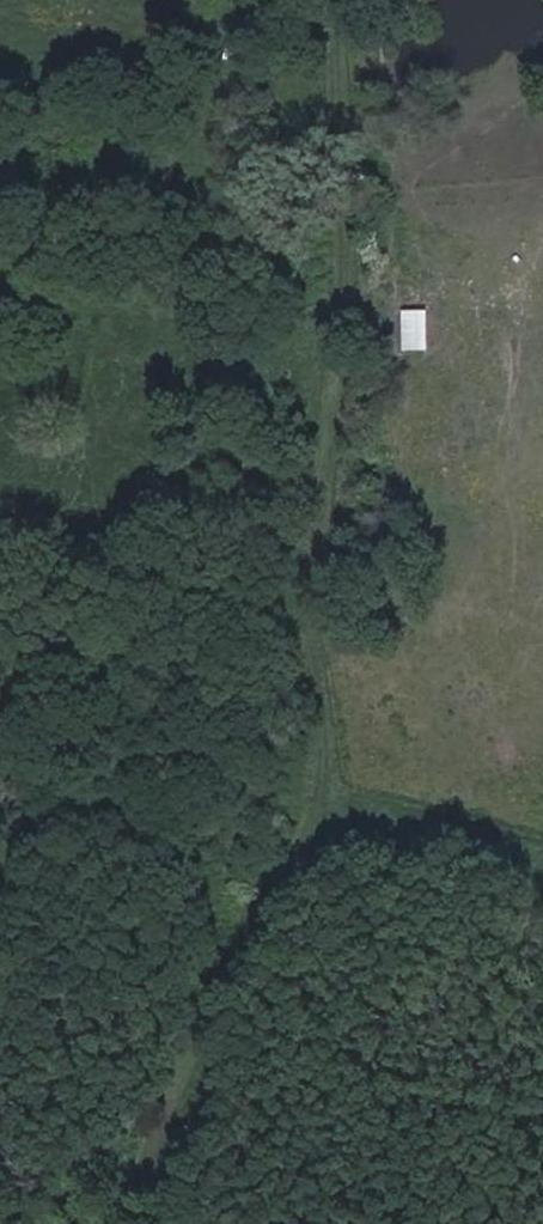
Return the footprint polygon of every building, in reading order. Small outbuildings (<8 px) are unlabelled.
[(427,346),(426,308),(407,308),(408,346),(427,346)]
